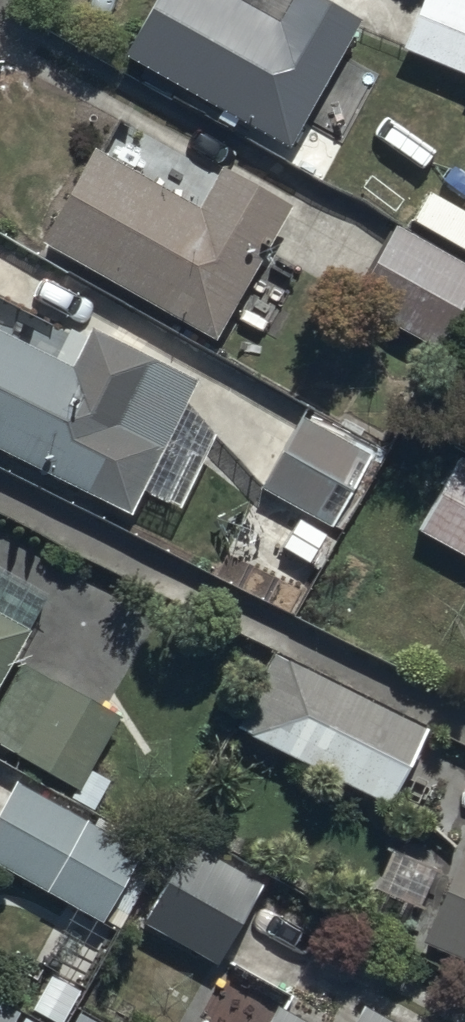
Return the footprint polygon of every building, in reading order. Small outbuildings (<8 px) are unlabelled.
[(221,106),(219,111),(234,119),(237,114),(289,143),(363,10),(346,0),(287,0),(279,13),(256,0),(147,0),(120,49),(147,64),(140,77),(171,94),(178,82),(221,106)] [(407,47),(464,69),(464,0),(424,0),(407,47)] [(90,143),(39,236),(218,335),(293,198),(222,159),(198,202),(90,143)] [(397,219),(353,297),(442,347),(464,305),(464,257),(397,219)] [(133,506),(146,481),(185,501),(222,427),(191,393),(200,373),(93,323),(76,360),(0,324),(0,440),(133,506)] [(374,452),(301,412),(261,484),(335,524),(374,452)] [(457,455),(418,529),(464,554),(464,459),(457,455)] [(51,587),(0,559),(0,680),(51,587)] [(272,644),(234,722),(393,801),(431,723),(272,644)] [(22,656),(0,697),(0,739),(81,784),(121,710),(22,656)] [(14,777),(0,803),(0,862),(104,919),(143,847),(14,777)] [(464,832),(422,935),(464,953),(464,832)] [(219,963),(265,877),(187,835),(141,921),(219,963)] [(108,932),(71,912),(43,962),(52,967),(31,1005),(60,1021),(108,932)] [(21,1006),(0,995),(0,1021),(38,1021),(18,1011),(21,1006)] [(265,1021),(321,1021),(278,998),(265,1021)] [(364,999),(352,1021),(406,1021),(364,999)] [(80,1006),(71,1021),(107,1021),(80,1006)]
